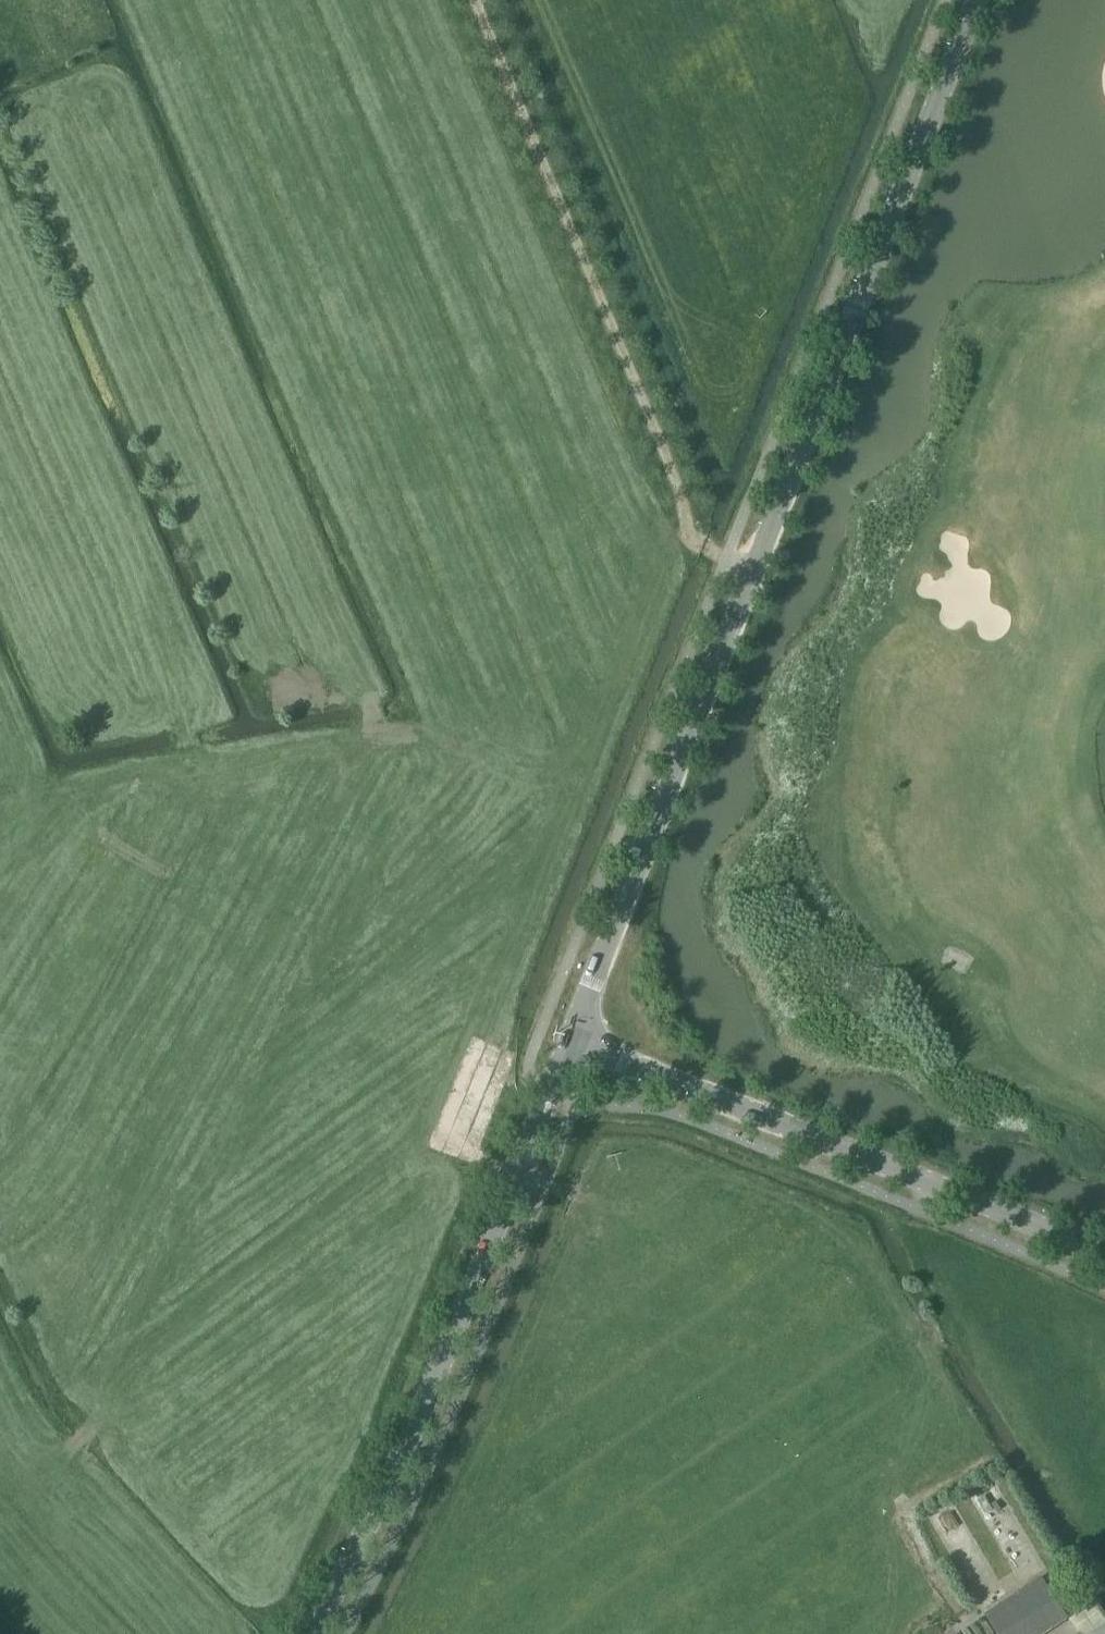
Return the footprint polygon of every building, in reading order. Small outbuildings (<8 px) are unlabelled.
[(1041,1578),(986,1614),(999,1633),(1037,1633),(1065,1616),(1041,1578)]
